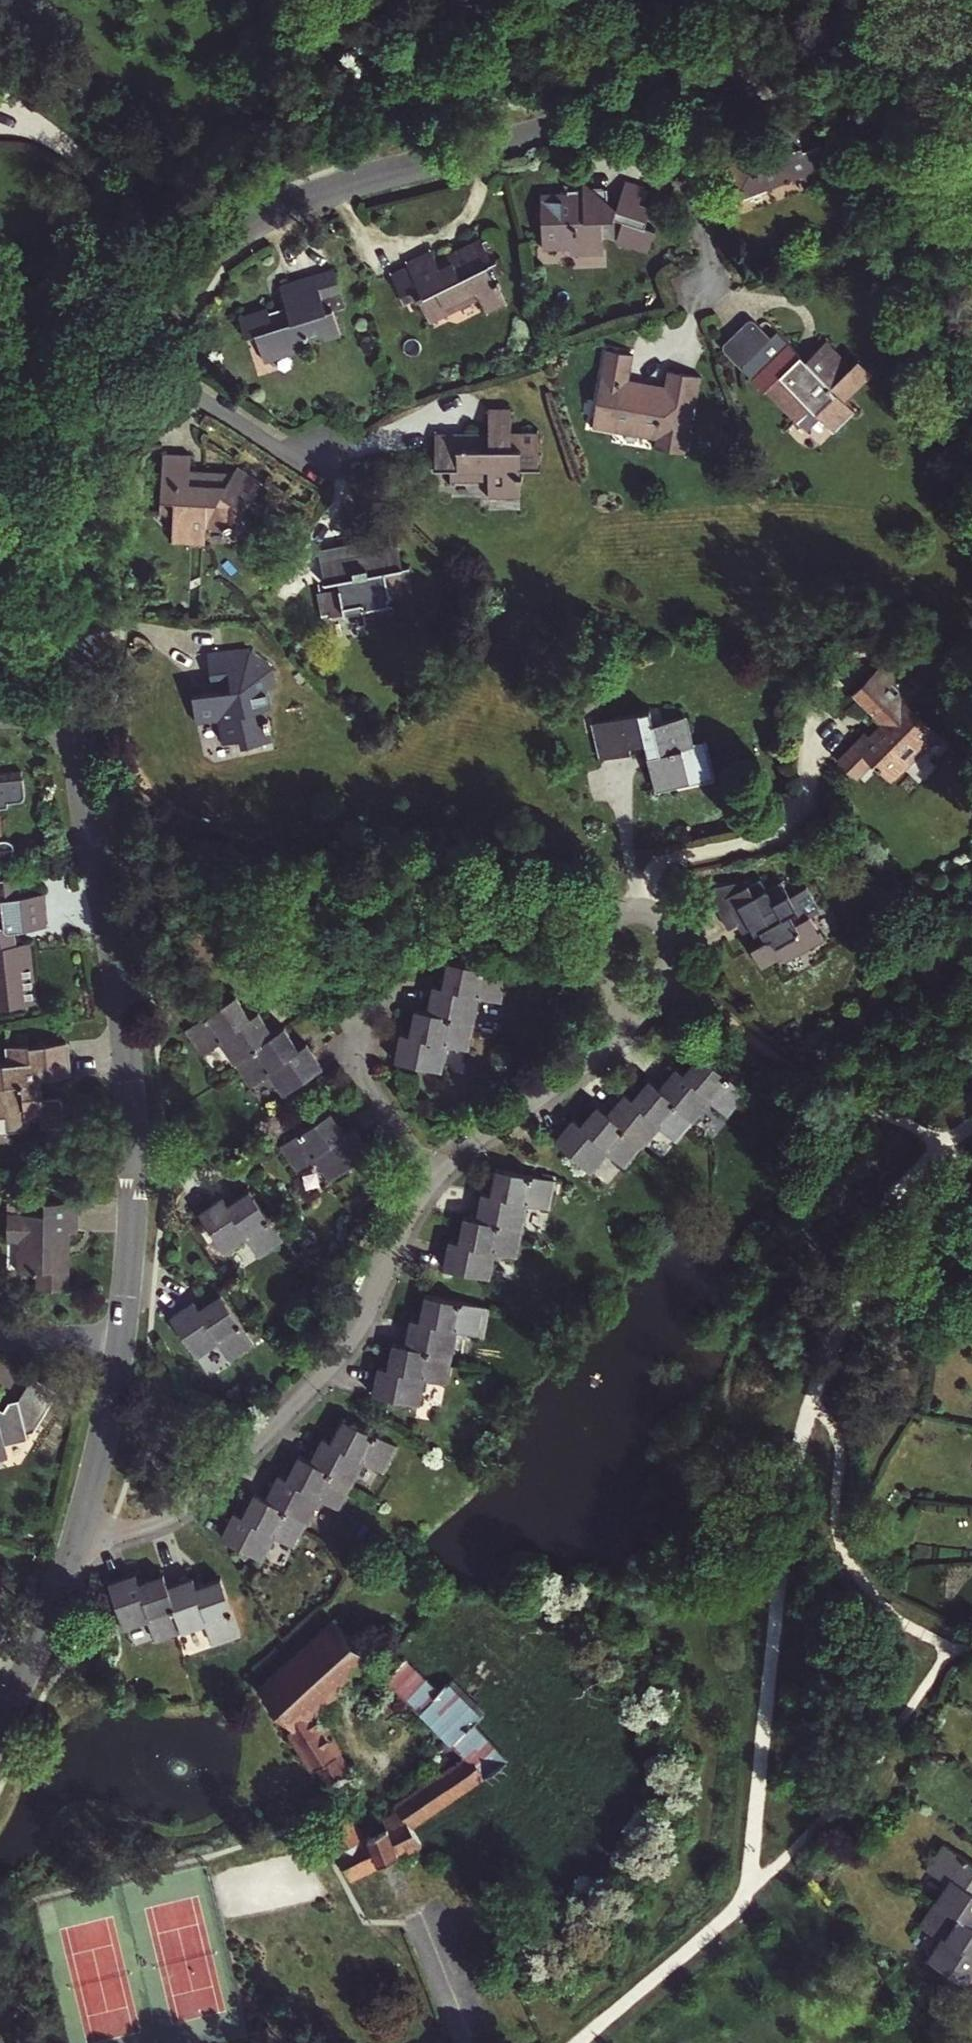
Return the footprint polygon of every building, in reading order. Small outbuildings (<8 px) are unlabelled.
[(817,151),(820,150),(807,116),(804,117),(817,151)] [(736,209),(775,194),(772,186),(782,183),(785,190),(791,187),(788,181),(794,179),(795,181),(801,179),(803,183),(805,189),(831,178),(820,150),(817,151),(804,117),(768,131),(780,161),(754,171),(743,140),(714,151),(736,209)] [(788,181),(791,187),(803,183),(801,179),(795,181),(794,179),(788,181)] [(772,186),(775,194),(785,190),(782,183),(772,186)] [(614,221),(607,219),(606,198),(566,201),(567,205),(540,206),(543,258),(549,257),(550,255),(561,255),(560,248),(568,247),(571,261),(581,261),(592,260),(601,260),(601,249),(616,252),(617,249),(648,260),(656,237),(645,233),(650,217),(638,213),(644,197),(624,191),(614,221)] [(480,246),(478,242),(433,264),(435,268),(480,246)] [(489,266),(480,246),(435,268),(433,264),(429,257),(404,269),(405,272),(387,281),(402,310),(416,303),(428,328),(445,319),(444,315),(475,299),(477,303),(482,312),(501,303),(496,293),(498,292),(490,282),(492,280),(486,268),(489,266)] [(253,339),(261,365),(309,349),(306,341),(321,336),(322,340),(337,335),(331,317),(339,314),(335,301),(338,300),(330,276),(277,294),(283,313),(266,318),(239,327),(244,342),(253,339)] [(444,315),(445,319),(477,303),(475,299),(444,315)] [(501,303),(482,312),(484,318),(503,308),(501,303)] [(239,327),(266,318),(264,313),(237,321),(239,327)] [(724,352),(725,361),(742,378),(744,375),(742,373),(770,346),(753,330),(747,330),(724,352)] [(337,335),(322,340),(324,346),(339,341),(337,335)] [(744,375),(742,378),(763,400),(765,398),(796,429),(811,414),(835,438),(855,419),(845,409),(872,382),(857,367),(850,374),(826,349),(806,369),(802,365),(777,340),(770,346),(742,373),(744,375)] [(309,349),(261,365),(263,368),(310,353),(309,349)] [(595,441),(618,444),(618,438),(662,444),(662,448),(661,457),(687,461),(692,414),(698,414),(701,384),(669,380),(667,398),(649,396),(649,392),(629,390),(632,365),(604,362),(595,441)] [(692,414),(687,461),(692,461),(698,414),(692,414)] [(486,488),(486,502),(517,502),(517,477),(536,477),(536,441),(519,441),(519,445),(509,445),(509,420),(487,420),(487,445),(433,445),(433,473),(447,474),(447,483),(486,484),(486,488)] [(618,438),(618,444),(662,448),(662,444),(618,438)] [(206,546),(206,529),(227,530),(265,476),(241,460),(232,475),(190,473),(191,457),(162,455),(159,521),(174,522),(173,544),(206,546)] [(322,621),(343,617),(363,614),(363,618),(366,631),(394,626),(391,607),(387,608),(386,602),(410,598),(405,571),(399,572),(394,541),(359,548),(359,550),(361,558),(349,560),(347,553),(317,558),(323,588),(332,587),(333,596),(318,598),(322,621)] [(359,550),(347,553),(349,560),(361,558),(359,550)] [(394,626),(366,631),(363,631),(364,636),(397,631),(396,626),(394,626)] [(204,710),(204,716),(204,738),(222,739),(221,747),(251,748),(254,725),(252,724),(252,714),(260,714),(261,695),(268,695),(269,674),(247,651),(235,651),(235,648),(204,647),(203,675),(214,675),(218,676),(218,687),(213,687),(182,685),(181,709),(204,710)] [(880,751),(877,747),(873,743),(844,770),(860,788),(877,773),(879,776),(895,791),(911,776),(914,779),(946,749),(916,716),(924,708),(894,675),(861,706),(889,736),(886,739),(889,742),(880,751)] [(694,782),(714,777),(708,753),(698,755),(691,727),(659,734),(656,720),(597,734),(606,770),(637,763),(635,757),(650,754),(661,800),(696,792),(694,782)] [(889,742),(886,739),(877,747),(880,751),(889,742)] [(18,855),(18,842),(15,838),(3,837),(0,806),(9,806),(9,800),(24,797),(24,771),(0,772),(0,856),(18,855)] [(877,773),(860,788),(863,791),(879,776),(877,773)] [(897,795),(914,779),(911,776),(895,791),(897,795)] [(694,782),(696,792),(716,787),(714,777),(694,782)] [(38,1007),(32,944),(17,946),(16,931),(48,928),(44,895),(24,897),(22,875),(0,877),(0,1010),(38,1007)] [(752,930),(757,939),(750,946),(754,955),(756,957),(756,959),(762,968),(783,957),(786,960),(824,935),(817,926),(818,925),(810,903),(804,891),(794,893),(781,877),(769,885),(762,876),(750,881),(743,879),(723,883),(728,909),(720,914),(728,927),(738,923),(745,934),(752,930)] [(709,884),(720,914),(728,909),(723,883),(709,884)] [(752,930),(745,934),(750,944),(757,939),(752,930)] [(431,995),(430,1006),(460,1016),(476,1019),(481,996),(503,1001),(505,990),(506,971),(467,960),(447,958),(446,968),(443,982),(433,983),(431,995)] [(220,1042),(234,1064),(275,1029),(260,1010),(253,1013),(237,993),(184,1029),(200,1055),(220,1042)] [(460,1016),(430,1006),(415,1006),(409,1031),(399,1029),(395,1059),(444,1068),(447,1046),(471,1051),(476,1019),(460,1016)] [(234,1064),(243,1076),(252,1087),(270,1074),(280,1090),(323,1064),(308,1041),(301,1045),(286,1024),(275,1029),(234,1064)] [(3,1049),(5,1065),(0,1065),(0,1118),(4,1118),(6,1134),(64,1128),(61,1098),(41,1100),(39,1080),(71,1076),(68,1046),(30,1050),(29,1046),(3,1049)] [(662,1081),(697,1117),(721,1109),(737,1124),(758,1100),(726,1070),(698,1052),(684,1070),(677,1064),(662,1081)] [(663,1086),(650,1075),(635,1094),(625,1089),(609,1108),(644,1144),(659,1130),(661,1128),(677,1139),(697,1117),(662,1081),(663,1086)] [(625,1166),(637,1153),(644,1144),(609,1108),(598,1100),(583,1119),(574,1115),(555,1136),(593,1172),(608,1152),(625,1166)] [(333,1105),(281,1143),(299,1168),(314,1157),(331,1176),(371,1147),(356,1123),(348,1128),(333,1105)] [(477,1213),(525,1230),(530,1204),(550,1206),(556,1178),(532,1171),(497,1166),(490,1189),(483,1190),(477,1213)] [(268,1213),(250,1187),(230,1201),(223,1195),(199,1211),(228,1251),(249,1238),(261,1256),(284,1236),(268,1213)] [(49,1212),(13,1210),(12,1235),(29,1236),(27,1267),(46,1269),(45,1276),(39,1276),(38,1284),(71,1286),(72,1272),(66,1272),(67,1252),(64,1251),(65,1231),(81,1232),(83,1201),(50,1199),(49,1212)] [(518,1259),(524,1242),(525,1230),(477,1213),(464,1214),(459,1237),(448,1238),(444,1268),(490,1273),(497,1253),(518,1259)] [(206,1302),(183,1317),(209,1356),(227,1344),(239,1362),(267,1344),(235,1297),(213,1311),(206,1302)] [(411,1350),(458,1359),(462,1337),(482,1341),(488,1310),(432,1299),(427,1325),(417,1323),(411,1350)] [(458,1359),(411,1350),(402,1348),(396,1377),(386,1374),(381,1400),(426,1409),(431,1387),(452,1390),(458,1359)] [(14,1454),(11,1442),(34,1437),(32,1430),(42,1428),(65,1388),(38,1373),(25,1395),(14,1398),(9,1406),(2,1402),(0,1392),(0,1457),(14,1454)] [(333,1438),(318,1463),(360,1486),(370,1466),(389,1477),(405,1447),(354,1419),(341,1443),(333,1438)] [(318,1463),(307,1457),(296,1478),(287,1473),(272,1498),(314,1521),(326,1500),(345,1511),(360,1486),(318,1463)] [(299,1548),(309,1530),(314,1521),(272,1498),(263,1493),(249,1517),(241,1512),(228,1535),(269,1558),(281,1538),(299,1548)] [(161,1639),(180,1633),(190,1630),(175,1583),(171,1573),(146,1581),(143,1571),(116,1580),(131,1626),(154,1618),(161,1639)] [(175,1583),(190,1630),(213,1623),(220,1645),(247,1637),(229,1580),(205,1588),(201,1575),(175,1583)] [(291,1730),(285,1735),(310,1773),(315,1770),(326,1787),(347,1773),(308,1714),(365,1660),(331,1623),(257,1693),(291,1730)] [(436,1690),(404,1655),(385,1673),(463,1757),(480,1782),(505,1764),(473,1728),(484,1717),(469,1700),(465,1704),(443,1683),(436,1690)] [(480,1782),(463,1757),(415,1790),(395,1804),(402,1817),(365,1837),(353,1815),(324,1830),(351,1880),(421,1842),(414,1827),(480,1782)] [(947,1845),(930,1871),(950,1885),(940,1903),(971,1925),(971,1863),(947,1845)] [(971,1989),(971,1987),(971,1925),(940,1903),(922,1929),(943,1942),(930,1961),(971,1989)]
